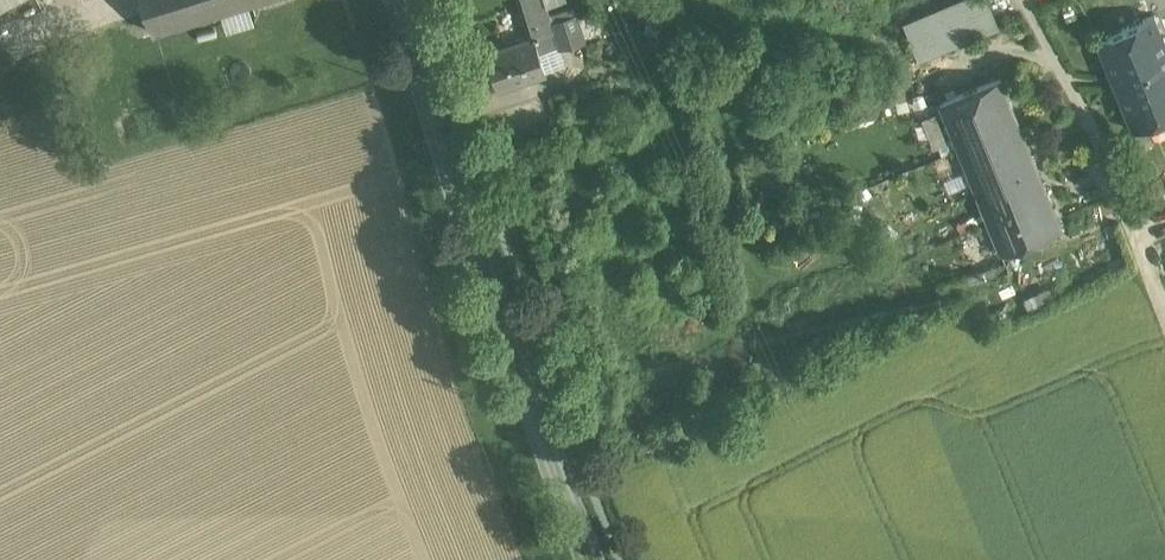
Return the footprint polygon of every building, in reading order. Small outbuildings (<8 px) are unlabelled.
[(20,0),(0,0),(0,11),(20,0)] [(154,31),(220,11),(248,2),(255,0),(144,0),(154,31)] [(542,0),(523,0),(532,34),(534,33),(535,34),(551,29),(542,0)] [(908,22),(920,53),(994,23),(985,0),(963,0),(908,22)] [(255,23),(248,2),(220,11),(226,32),(255,23)] [(1096,39),(1133,129),(1164,116),(1164,41),(1154,15),(1096,39)] [(16,60),(0,29),(0,69),(16,60)] [(551,29),(535,34),(534,33),(532,34),(486,49),(499,87),(547,72),(546,68),(561,63),(557,52),(558,51),(551,29)] [(1030,151),(1000,78),(940,102),(972,180),(991,172),(994,178),(1013,171),(1008,160),(1030,151)] [(928,137),(944,130),(936,111),(920,118),(928,137)] [(1030,151),(1008,160),(1013,171),(994,178),(991,172),(972,180),(1001,252),(1061,227),(1030,151)]
